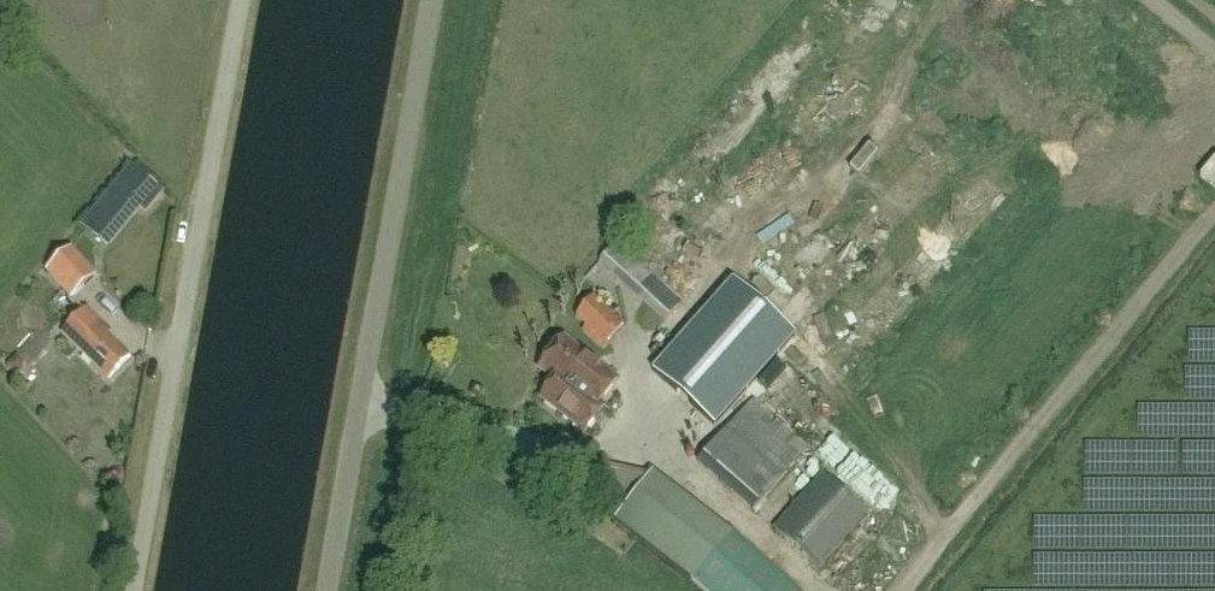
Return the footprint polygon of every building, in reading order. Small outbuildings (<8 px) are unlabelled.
[(1214,189),(1214,158),(1200,177),(1214,189)] [(133,169),(86,226),(104,241),(137,201),(147,210),(161,193),(133,169)] [(600,261),(666,320),(680,304),(615,244),(600,261)] [(71,299),(98,275),(72,247),(46,271),(71,299)] [(733,282),(653,372),(714,427),(795,336),(733,282)] [(594,297),(576,317),(606,344),(624,325),(594,297)] [(109,379),(131,357),(109,335),(112,331),(88,307),(62,333),(109,379)] [(560,374),(599,404),(617,381),(564,339),(559,345),(554,344),(547,353),(549,357),(545,362),(560,374)] [(541,398),(585,432),(604,408),(599,404),(560,374),(541,398)] [(729,428),(698,463),(754,512),(801,458),(746,409),(738,419),(729,428)] [(595,463),(567,456),(560,489),(628,505),(650,477),(595,464),(595,463)] [(818,569),(866,514),(823,476),(775,530),(818,569)] [(704,590),(726,590),(756,558),(731,536),(692,580),(704,590)]
